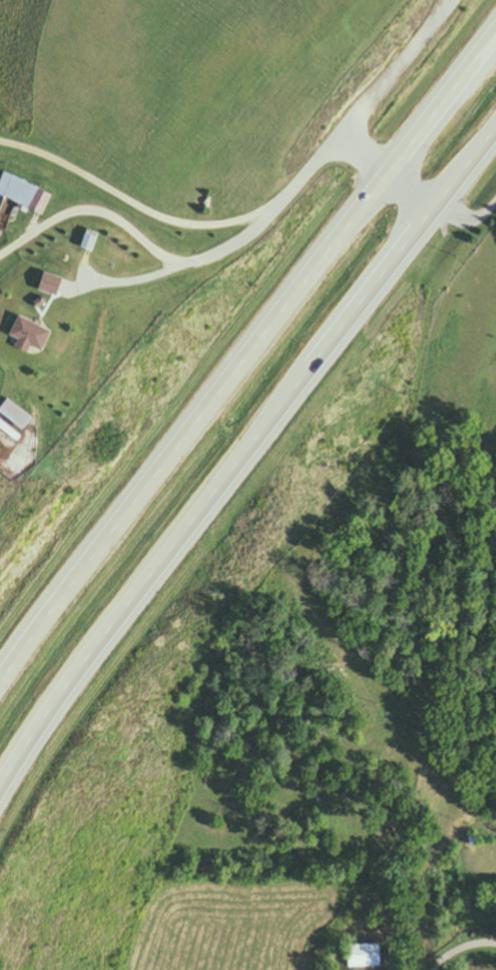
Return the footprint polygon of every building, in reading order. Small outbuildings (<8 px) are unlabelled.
[(0,171),(0,198),(2,199),(1,200),(41,217),(51,194),(0,171)] [(96,233),(81,228),(74,247),(89,252),(96,233)] [(54,275),(36,272),(32,291),(50,294),(54,275)] [(32,351),(43,333),(12,315),(2,334),(32,351)] [(2,397),(0,399),(0,419),(12,431),(24,419),(2,397)] [(376,945),(339,946),(339,968),(377,967),(376,945)]
